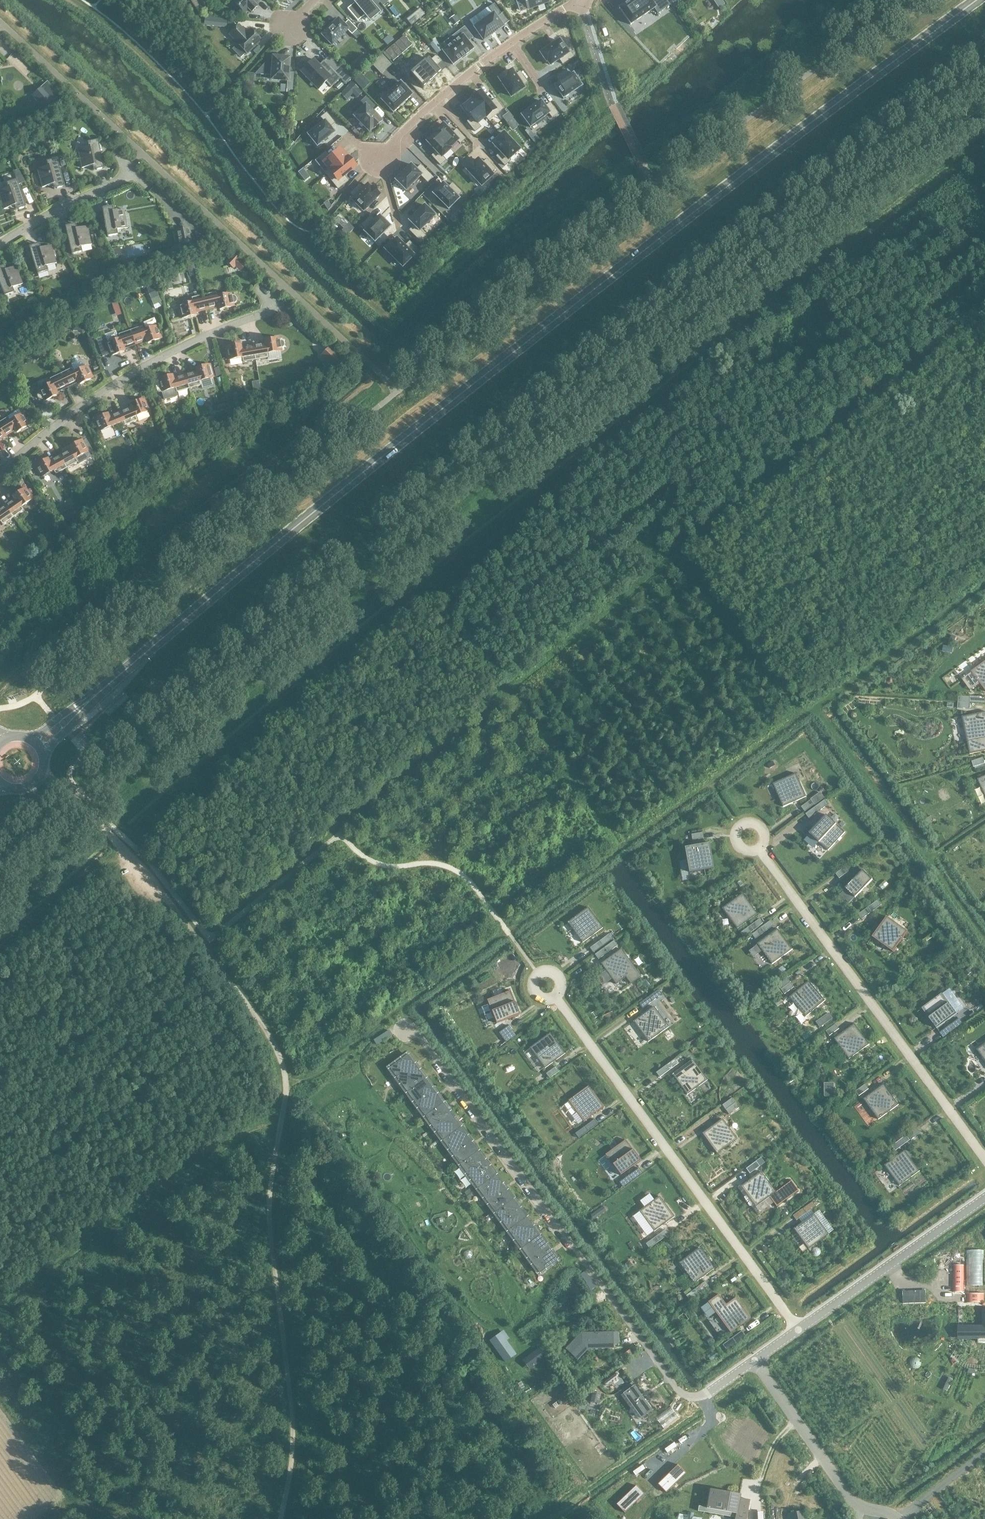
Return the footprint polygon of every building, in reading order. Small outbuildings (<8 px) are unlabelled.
[(200,0),(190,0),(199,15),(200,0)] [(232,1),(233,2),(231,3),(237,9),(239,8),(245,14),(249,9),(252,12),(257,7),(255,4),(258,0),(233,0),(232,1)] [(378,0),(355,0),(353,2),(354,3),(348,9),(358,21),(365,15),(370,22),(376,17),(376,16),(383,11),(378,4),(380,3),(378,0)] [(520,13),(550,2),(549,0),(516,0),(520,13)] [(619,8),(620,9),(630,24),(631,25),(632,24),(631,24),(654,9),(657,14),(670,5),(666,0),(651,0),(650,0),(631,0),(629,1),(620,7),(619,8)] [(715,2),(720,9),(726,5),(723,0),(718,0),(715,2)] [(488,7),(470,20),(475,27),(474,28),(484,41),(503,27),(503,26),(509,22),(503,13),(502,14),(494,4),(489,8),(488,7)] [(421,9),(416,13),(421,19),(426,15),(421,9)] [(413,10),(403,17),(406,21),(416,14),(413,10)] [(204,18),(203,26),(226,28),(227,20),(204,18)] [(332,45),(348,30),(352,34),(357,29),(349,21),(344,25),(339,19),(322,35),(332,45)] [(262,40),(251,29),(247,33),(239,25),(229,34),(237,42),(236,43),(247,54),(262,40)] [(448,46),(442,50),(453,63),(453,64),(454,64),(473,49),(474,48),(473,47),(468,42),(473,38),(464,27),(445,43),(448,46)] [(357,30),(352,34),(356,39),(361,34),(357,30)] [(390,35),(384,41),(388,46),(394,40),(390,35)] [(559,41),(541,53),(547,61),(548,61),(550,65),(559,59),(563,64),(573,57),(569,51),(567,53),(559,41)] [(399,45),(390,53),(398,62),(407,54),(399,45)] [(373,64),(381,74),(391,65),(382,55),(373,64)] [(411,73),(410,74),(423,88),(424,88),(423,87),(440,71),(439,70),(445,64),(436,55),(430,60),(429,58),(411,74),(411,73)] [(289,59),(274,57),(273,61),(267,61),(256,74),(272,75),(272,79),(288,81),(289,59)] [(314,59),(301,71),(319,89),(326,82),(331,87),(340,78),(324,61),(323,62),(324,62),(320,66),(314,59)] [(556,86),(555,86),(555,87),(558,91),(559,92),(563,98),(563,99),(564,98),(581,87),(582,86),(581,86),(574,74),(573,74),(571,75),(568,70),(557,77),(560,82),(556,86)] [(507,73),(499,78),(511,96),(524,88),(522,86),(527,82),(520,72),(515,75),(512,71),(508,74),(507,73)] [(360,76),(354,81),(362,89),(368,84),(360,76)] [(400,83),(382,100),(381,100),(382,101),(393,112),(393,113),(394,112),(400,106),(401,106),(405,102),(412,96),(412,95),(412,94),(401,83),(401,82),(400,83)] [(353,83),(347,88),(357,99),(363,94),(353,83)] [(42,89),(32,97),(45,111),(55,103),(42,89)] [(482,92),(472,99),(489,120),(503,109),(495,99),(491,103),(482,92)] [(366,97),(361,102),(365,106),(355,116),(370,131),(373,127),(374,128),(381,121),(370,110),(375,106),(366,97)] [(465,105),(463,107),(472,118),(467,122),(475,131),(481,127),(477,123),(486,116),(489,120),(472,99),(472,100),(471,101),(470,101),(465,105)] [(522,115),(521,115),(522,116),(530,127),(531,127),(537,123),(538,124),(544,119),(543,118),(549,113),(552,117),(558,113),(550,103),(545,107),(541,101),(522,115)] [(308,134),(308,135),(317,146),(317,147),(318,146),(323,142),(324,141),(328,138),(329,138),(328,137),(334,133),(335,133),(334,132),(330,127),(335,123),(327,113),(321,117),(325,121),(308,134)] [(380,119),(386,122),(388,116),(382,113),(380,119)] [(443,124),(435,132),(450,149),(451,149),(450,148),(458,140),(460,143),(465,139),(457,129),(452,134),(443,124)] [(529,128),(525,131),(530,137),(533,134),(529,128)] [(435,134),(427,141),(437,152),(432,156),(441,165),(446,160),(442,157),(450,149),(435,132),(434,133),(435,134)] [(498,141),(494,144),(501,152),(497,156),(505,166),(510,161),(509,159),(519,149),(504,133),(497,140),(498,141)] [(98,140),(95,141),(88,143),(89,147),(78,150),(82,168),(96,165),(97,170),(104,168),(98,140)] [(326,153),(316,161),(327,175),(348,158),(347,158),(346,156),(347,156),(342,151),(340,149),(329,158),(326,153)] [(348,158),(327,175),(338,189),(348,181),(344,176),(355,167),(348,158)] [(57,159),(47,162),(48,166),(37,169),(42,187),(56,184),(57,188),(65,186),(57,159)] [(474,162),(466,169),(482,185),(493,175),(491,173),(495,169),(487,160),(482,164),(478,160),(475,163),(474,162)] [(396,179),(395,180),(396,181),(406,190),(405,190),(406,191),(407,190),(421,176),(428,182),(432,177),(421,165),(416,170),(412,165),(411,164),(410,165),(411,165),(406,170),(405,170),(405,171),(402,174),(401,174),(401,175),(396,180),(396,179)] [(0,191),(0,197),(4,209),(17,205),(19,209),(26,207),(18,183),(25,181),(21,174),(15,176),(17,180),(7,183),(8,188),(0,191)] [(433,193),(433,194),(436,197),(434,198),(440,204),(441,202),(448,209),(449,209),(459,199),(459,198),(457,197),(462,192),(453,183),(448,188),(444,184),(444,183),(443,183),(443,184),(439,187),(439,188),(433,193)] [(359,185),(351,194),(355,198),(353,200),(364,211),(379,195),(372,188),(371,189),(368,185),(364,189),(359,185)] [(328,200),(324,202),(329,210),(332,206),(328,200)] [(409,220),(409,221),(414,226),(410,230),(420,241),(421,240),(421,239),(425,236),(420,231),(430,221),(435,216),(425,205),(424,206),(419,211),(418,211),(415,215),(414,215),(409,220)] [(128,228),(125,209),(111,212),(110,207),(103,208),(108,237),(118,235),(117,230),(128,228)] [(371,216),(362,225),(366,230),(365,231),(364,232),(365,232),(374,242),(375,242),(390,227),(391,227),(390,226),(380,216),(379,216),(375,220),(371,216)] [(349,223),(342,230),(346,236),(355,228),(349,223)] [(92,244),(87,226),(74,229),(73,225),(65,226),(72,254),(83,252),(81,247),(92,244)] [(189,229),(177,231),(180,244),(192,242),(189,229)] [(392,242),(385,249),(390,253),(388,255),(394,260),(395,259),(402,266),(413,256),(416,259),(421,253),(410,242),(404,247),(397,239),(393,243),(392,242)] [(57,263),(51,245),(38,249),(36,245),(29,247),(38,274),(48,271),(47,266),(57,263)] [(234,252),(226,262),(233,268),(237,265),(241,269),(246,263),(234,252)] [(194,264),(187,267),(190,276),(197,274),(194,264)] [(16,266),(3,271),(1,267),(0,267),(0,284),(5,296),(15,292),(13,288),(23,284),(16,266)] [(159,270),(165,291),(173,289),(168,268),(159,270)] [(154,285),(146,289),(154,305),(162,302),(154,285)] [(216,292),(204,295),(207,309),(219,307),(220,310),(234,306),(233,304),(235,303),(236,303),(236,302),(237,302),(237,301),(237,300),(237,299),(237,298),(236,297),(235,297),(235,296),(234,296),(233,296),(232,296),(231,293),(218,296),(216,292)] [(117,295),(110,297),(113,307),(120,304),(117,295)] [(207,309),(204,295),(191,298),(192,302),(179,305),(182,318),(196,315),(195,312),(207,309)] [(72,322),(72,330),(81,331),(82,323),(72,322)] [(142,326),(130,330),(135,344),(147,340),(148,343),(161,338),(157,326),(144,330),(142,326)] [(135,344),(130,330),(117,335),(116,332),(106,335),(107,338),(97,342),(103,357),(110,354),(111,356),(124,351),(123,348),(135,344)] [(265,343),(253,345),(256,360),(269,358),(268,353),(281,351),(281,348),(282,348),(283,348),(283,347),(284,347),(284,346),(285,346),(285,345),(285,344),(285,343),(284,342),(283,341),(282,340),(281,340),(280,340),(279,338),(265,340),(265,343)] [(243,362),(256,360),(253,345),(241,348),(240,344),(226,347),(229,360),(242,358),(243,362)] [(338,355),(326,344),(318,353),(329,364),(338,355)] [(197,372),(185,375),(189,389),(202,386),(200,381),(213,377),(210,364),(196,368),(197,372)] [(73,368),(61,373),(67,387),(79,381),(80,384),(93,378),(87,366),(75,372),(73,368)] [(98,366),(92,370),(95,376),(102,373),(98,366)] [(67,387),(61,373),(49,379),(51,383),(39,389),(40,392),(38,393),(37,394),(37,396),(38,398),(40,399),(42,399),(43,398),(45,401),(58,395),(56,392),(67,387)] [(189,389),(185,375),(173,378),(172,375),(158,379),(159,381),(156,381),(155,383),(157,391),(159,392),(162,391),(162,392),(175,388),(177,393),(189,389)] [(132,407),(120,412),(126,426),(138,421),(136,416),(149,411),(144,399),(130,404),(132,407)] [(126,426),(120,412),(109,417),(108,414),(94,419),(99,431),(112,426),(114,431),(126,426)] [(0,422),(0,429),(5,436),(15,430),(17,433),(29,425),(22,414),(10,421),(8,417),(0,422)] [(178,434),(171,436),(172,442),(180,440),(178,434)] [(71,450),(60,456),(67,469),(79,462),(76,458),(88,452),(82,440),(69,447),(71,450)] [(147,453),(142,457),(145,462),(150,458),(147,453)] [(67,469),(60,456),(49,462),(48,459),(35,466),(41,477),(53,471),(56,475),(67,469)] [(113,469),(110,474),(118,480),(122,475),(113,469)] [(15,499),(5,506),(14,518),(24,510),(21,507),(33,499),(25,488),(13,496),(15,499)] [(71,505),(57,513),(63,522),(76,514),(71,505)] [(5,506),(0,509),(0,522),(3,525),(14,518),(5,506)] [(971,671),(984,690),(984,661),(971,671)] [(962,717),(970,754),(984,751),(984,712),(962,717)] [(983,757),(972,761),(974,767),(984,763),(983,757)] [(797,773),(773,784),(774,784),(784,806),(783,806),(784,807),(807,797),(807,796),(806,796),(796,774),(797,774),(797,773)] [(811,800),(801,807),(805,811),(815,804),(811,800)] [(825,800),(806,814),(809,818),(829,804),(825,800)] [(827,815),(809,833),(810,834),(811,833),(828,850),(828,851),(846,832),(845,831),(844,832),(827,816),(827,815)] [(689,872),(688,872),(714,868),(713,867),(708,844),(709,844),(709,843),(684,847),(684,848),(685,848),(689,872)] [(845,866),(836,874),(839,878),(849,871),(845,866)] [(846,888),(846,889),(847,888),(855,897),(855,898),(873,879),(872,879),(863,871),(864,871),(863,870),(846,888)] [(757,914),(757,913),(756,914),(742,894),(743,894),(742,893),(722,908),(722,909),(723,908),(737,928),(736,928),(737,929),(757,914)] [(878,900),(858,914),(862,919),(881,905),(878,900)] [(582,942),(582,943),(603,928),(602,927),(602,928),(588,908),(588,907),(567,922),(568,923),(568,922),(582,942)] [(893,951),(892,952),(893,952),(908,931),(907,931),(887,917),(888,917),(887,916),(872,937),(873,937),(893,951)] [(760,918),(740,933),(744,937),(763,923),(760,918)] [(771,920),(752,934),(755,939),(774,925),(771,920)] [(847,933),(856,927),(853,923),(845,929),(847,933)] [(773,963),(772,964),(793,949),(792,949),(778,930),(779,929),(778,929),(757,944),(758,944),(773,963)] [(609,934),(590,948),(593,952),(613,938),(609,934)] [(614,940),(595,954),(598,959),(617,945),(614,940)] [(636,969),(635,969),(621,950),(622,949),(621,948),(600,964),(601,964),(602,964),(616,983),(615,984),(616,984),(636,969)] [(581,961),(590,956),(588,952),(579,956),(581,961)] [(787,977),(778,984),(785,994),(794,987),(787,977)] [(826,1000),(825,1000),(824,1000),(809,982),(810,981),(809,981),(790,997),(790,998),(791,997),(806,1016),(806,1017),(826,1000)] [(658,989),(639,1003),(642,1008),(662,994),(658,989)] [(942,993),(922,1008),(922,1009),(923,1008),(937,1028),(936,1028),(937,1029),(957,1014),(957,1013),(964,1008),(949,989),(943,994),(942,993)] [(520,1014),(519,1014),(510,992),(511,991),(487,1000),(488,1000),(496,1023),(496,1024),(520,1014)] [(648,1041),(648,1042),(669,1027),(668,1026),(668,1027),(654,1007),(654,1006),(633,1021),(633,1022),(634,1021),(648,1041)] [(829,1013),(817,1022),(820,1027),(833,1018),(829,1013)] [(959,1018),(940,1033),(943,1037),(963,1023),(959,1018)] [(836,1024),(826,1031),(830,1036),(839,1029),(836,1024)] [(870,1044),(869,1044),(855,1025),(855,1024),(834,1039),(835,1039),(849,1058),(849,1059),(870,1044)] [(509,1025),(499,1032),(506,1042),(516,1035),(509,1025)] [(376,1045),(390,1036),(387,1031),(373,1039),(376,1045)] [(545,1067),(544,1068),(565,1053),(564,1053),(550,1034),(551,1033),(550,1033),(529,1048),(530,1048),(531,1048),(545,1067)] [(978,1050),(984,1060),(984,1043),(977,1050),(978,1050)] [(408,1055),(389,1068),(407,1092),(425,1079),(408,1055)] [(675,1058),(656,1072),(660,1077),(679,1063),(675,1058)] [(692,1059),(672,1074),(672,1075),(673,1074),(687,1094),(686,1094),(687,1095),(708,1080),(707,1079),(706,1080),(692,1060),(693,1060),(692,1059)] [(556,1066),(546,1073),(550,1078),(559,1071),(556,1066)] [(424,1116),(443,1103),(425,1079),(407,1092),(424,1116)] [(865,1084),(856,1091),(859,1096),(869,1089),(865,1084)] [(879,1119),(878,1119),(878,1120),(899,1105),(899,1104),(898,1104),(884,1085),(885,1085),(884,1084),(863,1099),(864,1100),(865,1099),(879,1119)] [(583,1120),(583,1121),(604,1106),(603,1106),(588,1087),(589,1086),(568,1101),(569,1101),(583,1120)] [(832,1089),(821,1089),(821,1102),(832,1101),(832,1089)] [(732,1098),(722,1105),(729,1115),(739,1108),(732,1098)] [(442,1140),(461,1127),(443,1103),(424,1116),(442,1140)] [(717,1153),(716,1153),(717,1154),(737,1139),(737,1138),(736,1139),(722,1119),(723,1119),(722,1118),(702,1133),(702,1134),(703,1134),(717,1153)] [(594,1119),(575,1133),(578,1138),(598,1124),(594,1119)] [(460,1164),(478,1151),(461,1127),(442,1140),(460,1164)] [(917,1128),(908,1135),(911,1140),(921,1133),(917,1128)] [(620,1174),(620,1175),(641,1160),(640,1160),(625,1141),(626,1140),(605,1155),(606,1155),(620,1174)] [(898,1142),(893,1146),(896,1151),(901,1147),(898,1142)] [(900,1185),(899,1185),(900,1186),(920,1171),(920,1170),(919,1171),(905,1151),(906,1151),(905,1150),(885,1165),(885,1166),(886,1165),(900,1185)] [(477,1189),(496,1175),(478,1151),(460,1164),(477,1189)] [(756,1161),(746,1168),(750,1173),(759,1166),(756,1161)] [(639,1168),(619,1182),(623,1187),(642,1173),(639,1168)] [(755,1206),(755,1207),(776,1192),(775,1191),(775,1192),(761,1172),(761,1171),(740,1186),(741,1187),(741,1186),(755,1206)] [(495,1213),(513,1199),(496,1175),(477,1189),(495,1213)] [(654,1231),(653,1231),(654,1232),(674,1217),(674,1216),(673,1216),(659,1197),(660,1197),(659,1196),(639,1211),(639,1212),(640,1211),(654,1231)] [(508,1230),(526,1217),(513,1199),(495,1213),(508,1230)] [(812,1201),(793,1215),(796,1220),(816,1206),(812,1201)] [(808,1248),(808,1249),(829,1234),(828,1234),(814,1215),(814,1214),(793,1229),(794,1229),(808,1248)] [(521,1248),(539,1235),(526,1217),(508,1230),(521,1248)] [(635,1219),(628,1223),(643,1243),(650,1238),(635,1219)] [(665,1230),(646,1244),(649,1248),(669,1234),(665,1230)] [(538,1272),(557,1259),(539,1235),(521,1248),(538,1272)] [(694,1282),(693,1283),(694,1283),(715,1268),(714,1268),(713,1268),(699,1249),(700,1248),(699,1248),(679,1263),(680,1263),(694,1282)] [(953,1265),(953,1292),(964,1292),(964,1265),(953,1265)] [(705,1281),(686,1295),(689,1300),(709,1286),(705,1281)] [(925,1290),(895,1291),(896,1304),(926,1303),(925,1290)] [(718,1294),(708,1302),(715,1312),(726,1304),(718,1294)] [(730,1332),(730,1333),(751,1318),(750,1317),(750,1318),(736,1298),(736,1297),(726,1304),(715,1312),(716,1313),(716,1312),(730,1332)] [(984,1326),(967,1326),(967,1338),(978,1338),(978,1342),(984,1342),(984,1310),(983,1310),(983,1323),(984,1323),(984,1326)] [(742,1330),(722,1345),(726,1349),(745,1335),(742,1330)] [(501,1332),(490,1340),(505,1362),(517,1354),(501,1332)] [(580,1333),(566,1348),(578,1360),(588,1350),(611,1349),(611,1345),(613,1345),(613,1332),(580,1333)] [(539,1348),(527,1357),(533,1365),(545,1356),(539,1348)] [(614,1374),(604,1381),(603,1382),(603,1383),(603,1384),(604,1385),(605,1385),(606,1385),(607,1385),(617,1377),(618,1376),(618,1375),(617,1374),(616,1373),(615,1373),(614,1374)] [(652,1410),(634,1385),(623,1393),(641,1418),(652,1410)] [(592,1391),(590,1402),(599,1404),(601,1393),(592,1391)] [(670,1407),(656,1418),(663,1428),(678,1417),(670,1407)] [(674,1442),(664,1449),(667,1453),(677,1446),(674,1442)] [(678,1464),(658,1483),(667,1492),(686,1473),(678,1464)] [(642,1465),(633,1472),(636,1476),(645,1469),(642,1465)] [(636,1484),(617,1503),(625,1512),(645,1493),(636,1484)] [(706,1508),(736,1513),(735,1518),(746,1518),(749,1507),(745,1506),(746,1499),(739,1498),(740,1494),(710,1489),(706,1508)] [(788,1510),(790,1518),(805,1518),(803,1507),(788,1510)]
